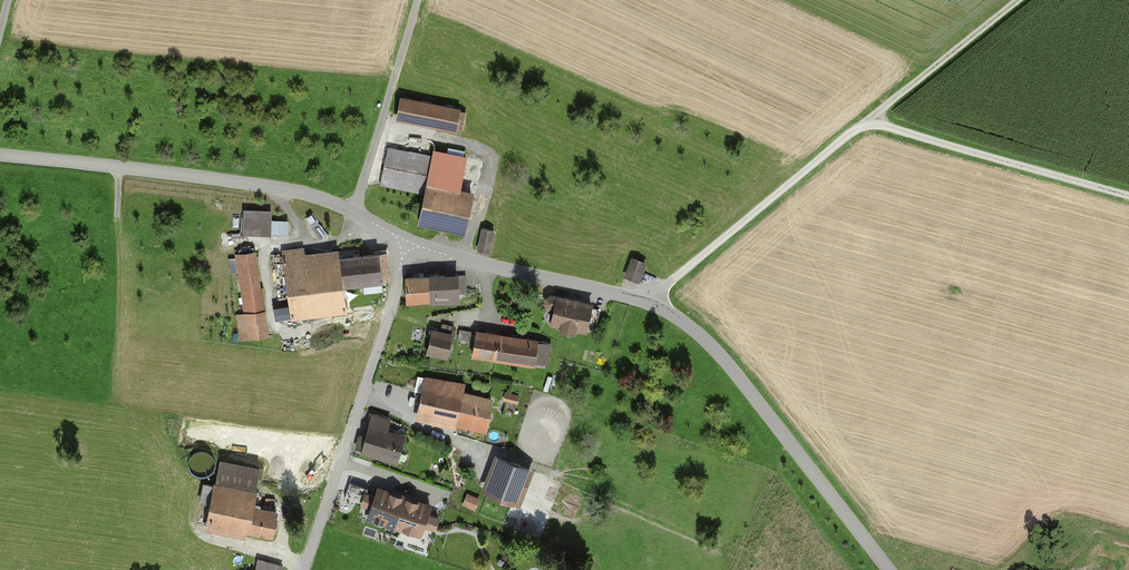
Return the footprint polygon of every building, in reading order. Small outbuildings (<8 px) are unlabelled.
[(469,112),(406,100),(402,118),(465,130),(469,112)] [(438,155),(390,146),(384,184),(427,192),(421,224),(474,233),(481,190),(471,188),(477,156),(439,150),(438,155)] [(277,210),(249,210),(249,232),(277,232),(277,210)] [(481,229),(478,249),(490,251),(492,231),(481,229)] [(387,250),(289,263),(296,320),(366,311),(363,288),(392,285),(387,250)] [(274,338),(261,253),(241,256),(249,313),(241,314),(245,342),(274,338)] [(275,253),(275,282),(284,282),(284,253),(275,253)] [(638,282),(644,267),(629,261),(623,277),(638,282)] [(467,277),(408,280),(409,304),(468,301),(467,277)] [(599,305),(556,300),(553,325),(596,330),(599,305)] [(541,341),(478,331),(475,354),(537,364),(541,341)] [(458,336),(435,332),(432,353),(454,357),(458,336)] [(416,390),(423,391),(425,375),(419,374),(416,390)] [(476,387),(429,376),(419,421),(465,431),(466,424),(499,431),(506,399),(475,392),(476,387)] [(506,399),(520,402),(521,394),(507,392),(506,399)] [(398,422),(376,416),(370,438),(362,436),(358,450),(409,462),(415,439),(395,434),(398,422)] [(541,470),(503,456),(491,491),(528,505),(541,470)] [(221,483),(211,528),(258,538),(260,531),(285,537),(292,510),(266,504),(268,494),(221,483)] [(361,510),(370,513),(378,491),(352,483),(347,499),(363,504),(361,510)] [(205,486),(199,516),(208,518),(215,488),(205,486)] [(446,509),(379,488),(369,519),(437,540),(446,509)] [(476,509),(479,496),(468,493),(464,505),(476,509)] [(257,569),(284,569),(285,564),(259,559),(257,569)]
